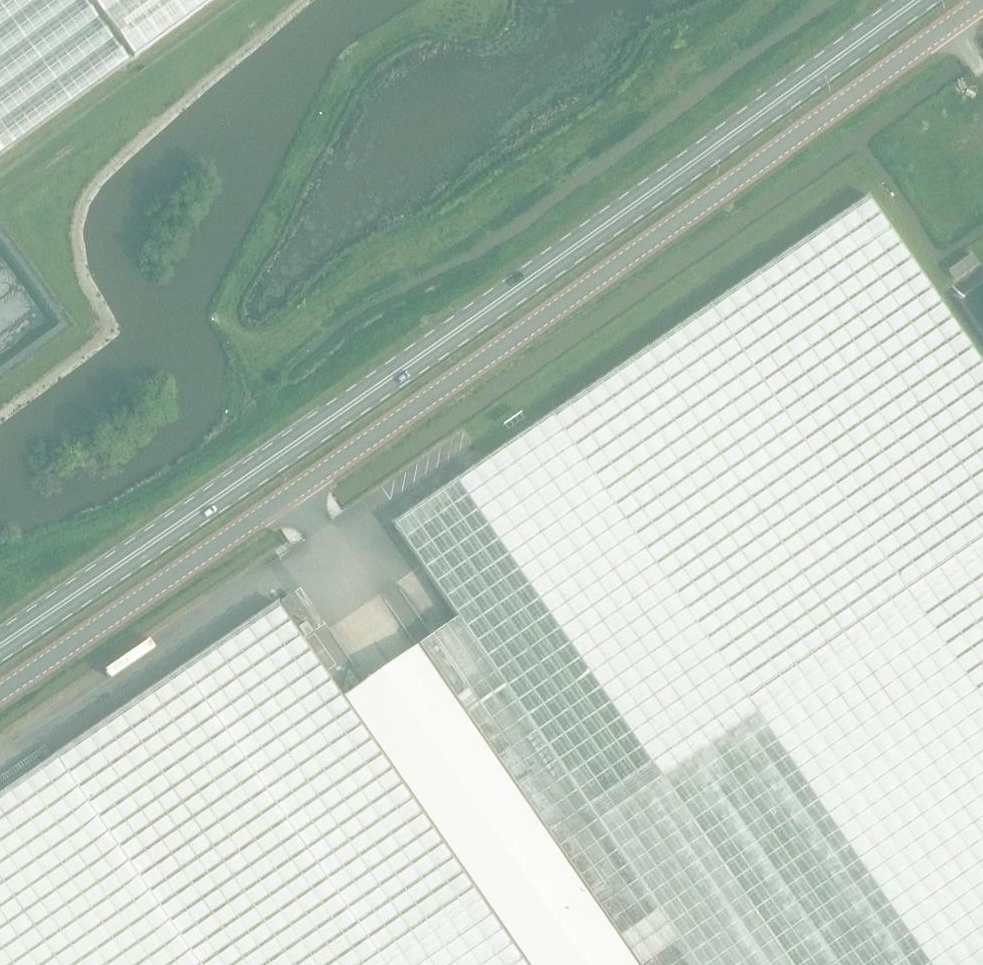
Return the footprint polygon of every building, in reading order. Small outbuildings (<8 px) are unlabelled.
[(19,140),(70,103),(129,60),(110,33),(86,0),(0,0),(0,154),(19,140)] [(140,52),(210,2),(212,0),(102,0),(140,52)] [(457,619),(696,964),(982,964),(982,361),(868,195),(391,523),(457,619)] [(956,278),(979,262),(972,252),(949,268),(956,278)] [(290,595),(280,602),(296,625),(306,618),(290,595)] [(0,796),(0,964),(526,964),(342,698),(277,604),(0,796)] [(342,698),(526,964),(696,964),(457,619),(342,698)] [(307,621),(298,626),(305,637),(314,632),(307,621)]
